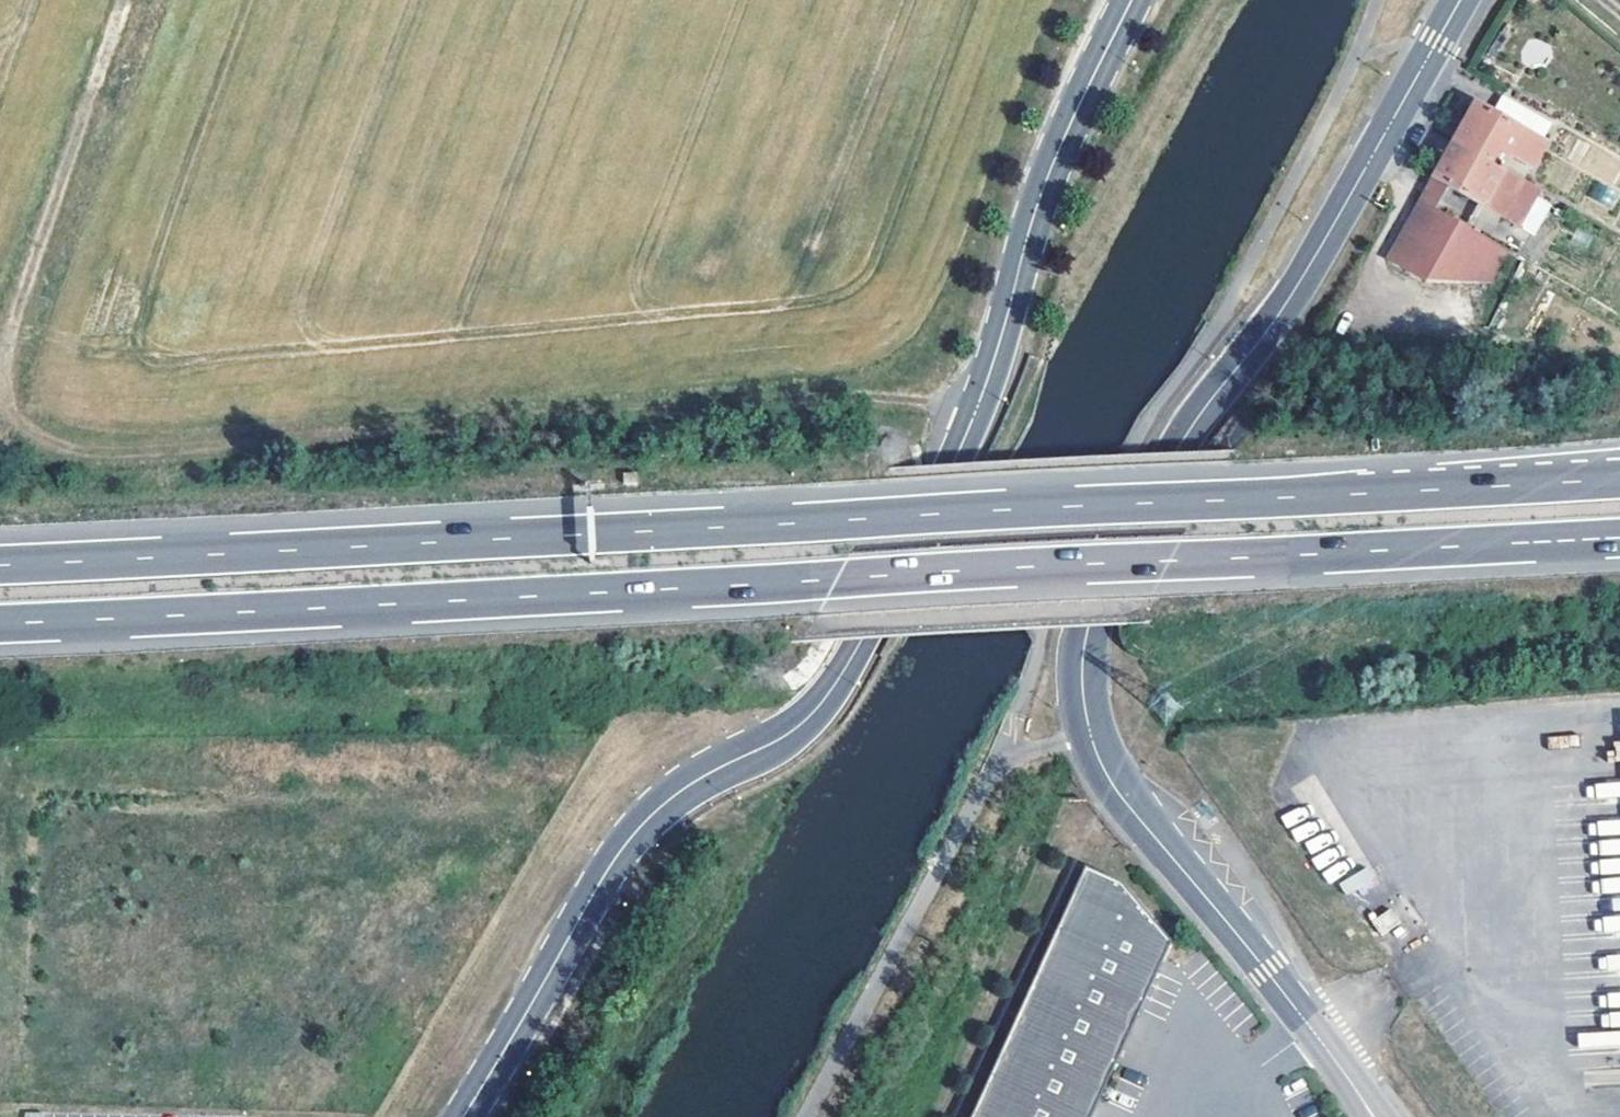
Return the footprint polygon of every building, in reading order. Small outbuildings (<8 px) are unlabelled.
[(1495,114),(1479,105),(1458,140),(1526,178),(1547,144),(1544,143),(1524,131),(1533,115),(1505,99),(1495,114)] [(1553,127),(1533,115),(1524,131),(1544,143),(1553,127)] [(1458,140),(1436,178),(1450,186),(1520,227),(1542,190),(1525,180),(1526,178),(1458,140)] [(1450,186),(1436,178),(1422,202),(1436,210),(1450,186)] [(1507,251),(1436,210),(1422,202),(1388,259),(1426,280),(1488,282),(1507,251)] [(1127,884),(1090,867),(975,1116),(1097,1116),(1177,943),(1127,884)] [(1403,923),(1394,909),(1375,920),(1385,935),(1403,923)]
